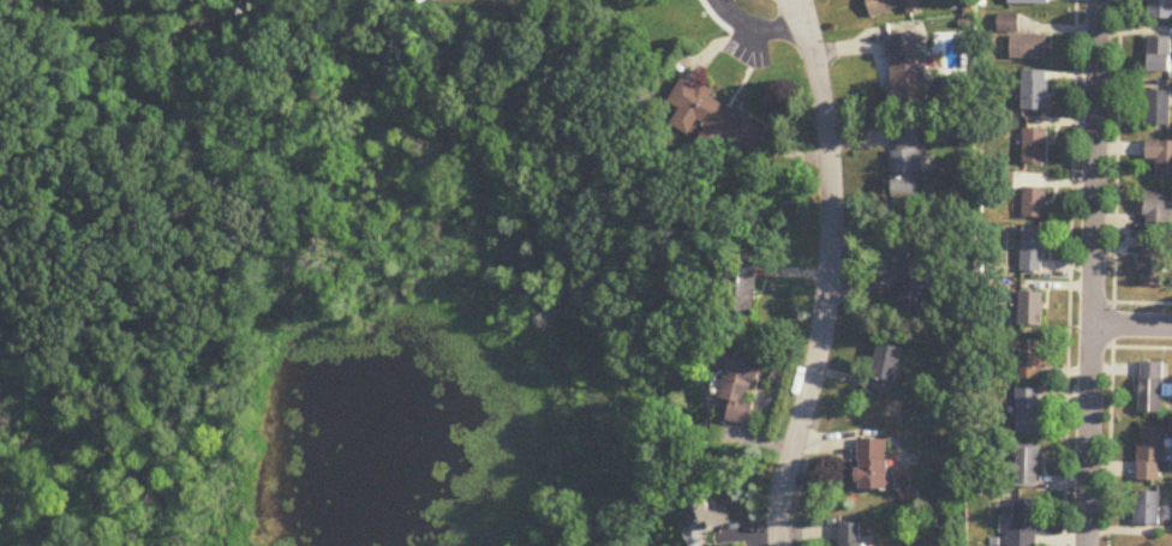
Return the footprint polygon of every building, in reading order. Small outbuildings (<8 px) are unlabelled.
[(873,20),(924,7),(922,0),(868,0),(873,20)] [(1151,20),(1171,20),(1171,0),(1151,0),(1151,20)] [(1049,60),(1049,37),(1020,37),(1020,15),(1000,15),(1000,33),(1013,33),(1013,60),(1049,60)] [(926,34),(890,35),(891,110),(927,109),(926,34)] [(1171,74),(1171,39),(1150,39),(1150,74),(1171,74)] [(1024,112),(1050,112),(1050,71),(1024,71),(1024,112)] [(671,103),(683,110),(673,126),(691,136),(699,123),(753,155),(768,130),(698,87),(697,88),(684,80),(671,103)] [(1147,127),(1171,127),(1171,92),(1147,92),(1147,127)] [(895,201),(922,201),(922,127),(895,127),(895,201)] [(1048,164),(1048,129),(1024,129),(1024,164),(1048,164)] [(1159,160),(1159,178),(1171,178),(1171,142),(1147,142),(1147,160),(1159,160)] [(1048,188),(1024,188),(1024,219),(1048,219),(1048,188)] [(1171,233),(1171,194),(1146,194),(1146,233),(1171,233)] [(1046,232),(1022,232),(1022,273),(1046,273),(1046,232)] [(904,263),(901,310),(924,311),(925,287),(939,288),(940,273),(928,273),(929,260),(911,259),(913,240),(888,239),(887,262),(904,263)] [(1165,287),(1165,247),(1143,247),(1143,287),(1165,287)] [(758,262),(728,260),(723,312),(753,315),(758,262)] [(1044,293),(1020,293),(1020,328),(1044,328),(1044,293)] [(1043,340),(1020,340),(1020,380),(1043,380),(1043,340)] [(894,396),(905,350),(881,345),(870,390),(894,396)] [(719,420),(751,427),(764,359),(731,353),(719,420)] [(1164,363),(1141,363),(1140,414),(1163,414),(1164,363)] [(1018,434),(1041,434),(1041,389),(1018,389),(1018,434)] [(1165,482),(1165,428),(1140,428),(1140,482),(1165,482)] [(859,492),(889,492),(889,441),(859,441),(859,492)] [(1040,488),(1040,446),(1016,446),(1016,488),(1040,488)] [(1137,493),(1137,526),(1161,526),(1161,493),(1137,493)] [(711,512),(706,496),(683,504),(696,545),(705,545),(702,535),(731,526),(725,508),(711,512)] [(1013,500),(1013,545),(1039,545),(1039,500),(1013,500)] [(861,526),(842,526),(842,545),(867,545),(861,545),(861,526)]
